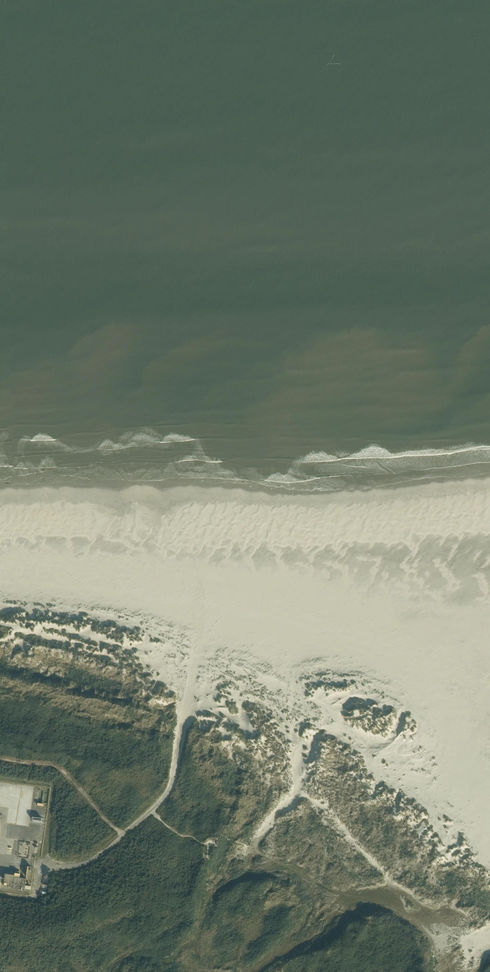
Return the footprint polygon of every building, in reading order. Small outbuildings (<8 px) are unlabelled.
[(15,871),(15,875),(5,874),(4,886),(13,887),(13,888),(25,890),(26,879),(25,878),(26,873),(23,872),(22,878),(20,878),(21,871),(15,871)]
